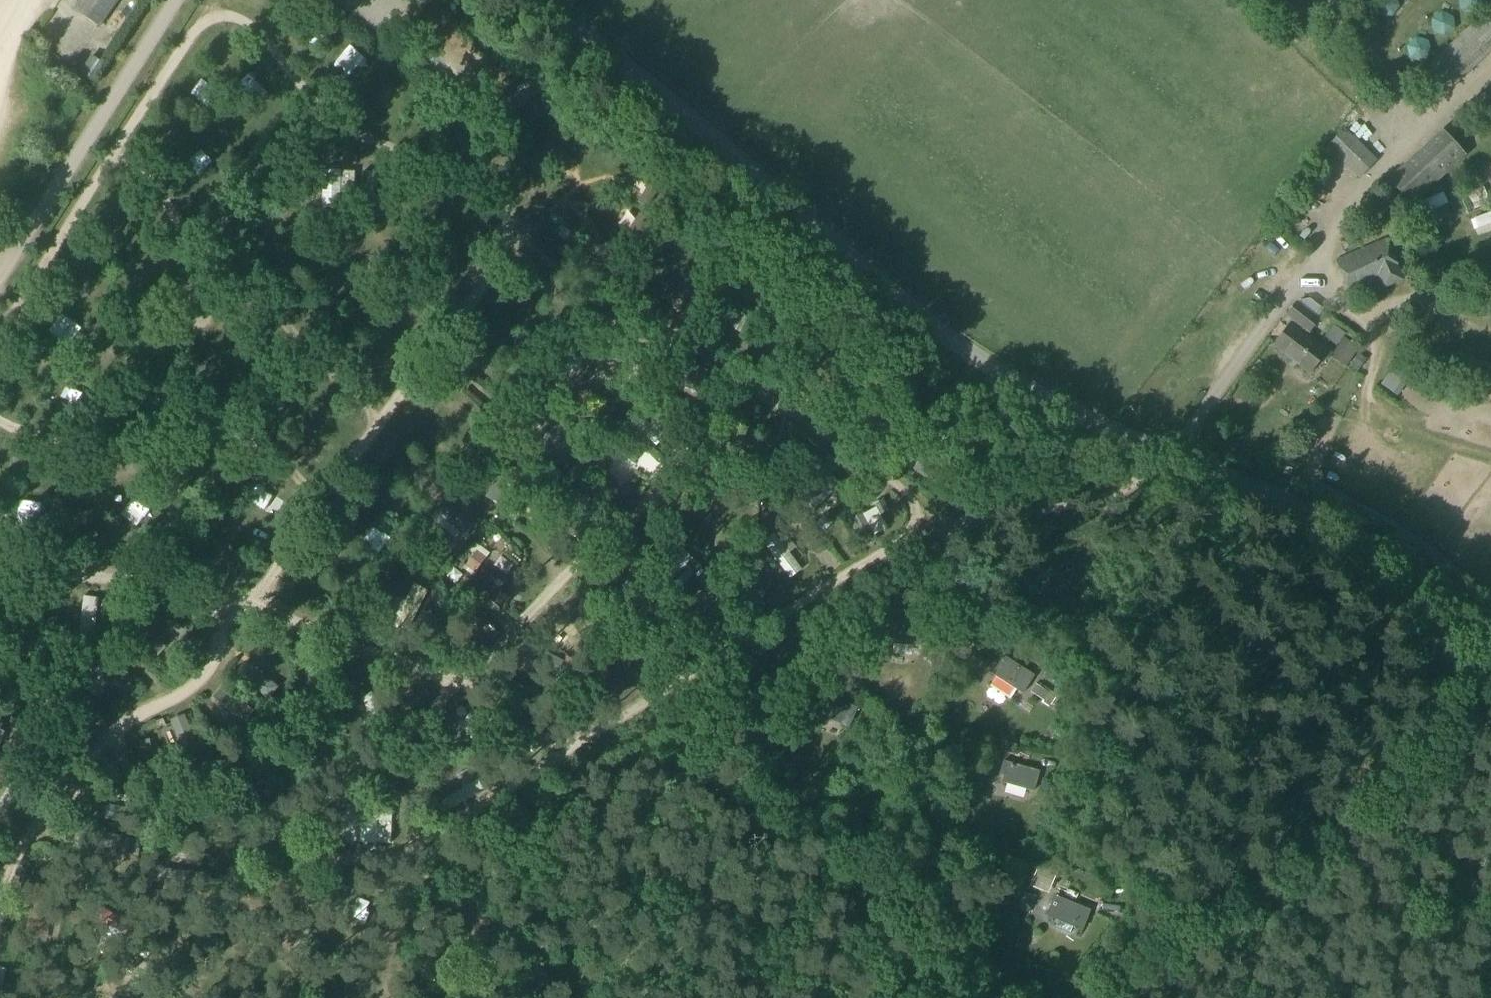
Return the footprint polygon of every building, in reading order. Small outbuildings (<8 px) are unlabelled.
[(73,9),(100,28),(119,0),(79,0),(73,9)] [(1490,46),(1490,1),(1490,0),(1488,0),(1416,63),(1441,91),(1490,46)] [(1463,9),(1476,0),(1457,0),(1463,9)] [(103,64),(91,56),(80,72),(93,80),(103,64)] [(1441,129),(1386,180),(1411,207),(1466,156),(1441,129)] [(1376,161),(1345,131),(1328,148),(1359,178),(1376,161)] [(565,154),(550,141),(540,154),(555,166),(565,154)] [(1335,183),(1339,176),(1322,167),(1318,175),(1335,183)] [(308,203),(321,204),(323,170),(309,170),(308,203)] [(340,171),(338,204),(353,205),(354,172),(340,171)] [(376,206),(377,172),(362,171),(361,205),(376,206)] [(1490,206),(1490,205),(1482,186),(1458,196),(1468,217),(1490,206)] [(700,214),(645,305),(649,306),(655,311),(693,339),(744,254),(731,243),(709,222),(700,214)] [(1385,239),(1335,261),(1349,292),(1380,279),(1384,288),(1402,280),(1385,239)] [(744,254),(693,339),(735,371),(785,289),(777,282),(744,254)] [(1318,321),(1296,304),(1287,314),(1295,321),(1291,326),(1303,335),(1307,330),(1309,332),(1318,321)] [(507,391),(507,401),(528,412),(595,419),(592,402),(590,389),(582,391),(581,383),(591,365),(604,338),(637,320),(620,309),(616,308),(550,336),(536,348),(525,370),(507,391)] [(591,365),(581,383),(582,391),(590,389),(592,402),(595,419),(608,420),(617,417),(629,407),(641,380),(642,378),(662,336),(637,320),(604,338),(591,365)] [(1291,326),(1289,324),(1274,345),(1310,373),(1326,352),(1303,335),(1291,326)] [(642,378),(641,380),(704,424),(735,384),(662,336),(642,378)] [(1342,339),(1335,349),(1348,359),(1356,349),(1342,339)] [(837,344),(832,350),(839,356),(844,349),(837,344)] [(1364,359),(1357,354),(1352,362),(1358,366),(1364,359)] [(617,417),(608,420),(625,430),(646,446),(668,470),(704,424),(641,380),(629,407),(617,417)] [(732,401),(681,468),(736,497),(791,421),(770,406),(767,403),(764,402),(760,400),(757,399),(753,398),(750,398),(746,398),(742,398),(739,399),(735,400),(732,401)] [(495,432),(495,441),(503,445),(521,454),(532,460),(578,483),(608,420),(595,419),(528,412),(507,401),(495,416),(495,432)] [(927,409),(885,472),(892,477),(898,482),(904,488),(910,494),(916,500),(933,514),(982,444),(973,440),(927,409)] [(608,420),(578,483),(621,517),(662,478),(668,470),(646,446),(625,430),(608,420)] [(791,421),(736,497),(760,508),(764,491),(783,497),(792,505),(838,454),(833,451),(819,443),(791,421)] [(503,445),(466,500),(484,523),(497,525),(513,541),(537,573),(546,586),(573,561),(532,522),(521,454),(503,445)] [(532,460),(521,454),(532,522),(573,561),(621,517),(578,483),(532,460)] [(838,454),(792,505),(817,527),(865,472),(859,468),(846,459),(839,455),(838,454)] [(401,471),(425,487),(434,474),(410,458),(401,471)] [(254,494),(265,480),(249,468),(239,482),(254,494)] [(669,483),(634,521),(678,517),(688,519),(699,537),(709,553),(720,572),(757,544),(760,510),(760,508),(736,497),(681,468),(669,483)] [(865,472),(817,527),(846,569),(858,562),(893,542),(896,540),(898,538),(900,536),(902,533),(904,530),(905,528),(906,525),(907,521),(907,518),(907,515),(907,512),(907,509),(906,506),(905,503),(903,500),(901,497),(899,495),(897,493),(895,491),(892,489),(866,473),(865,472)] [(451,478),(400,547),(412,557),(438,579),(484,523),(466,500),(451,478)] [(383,495),(401,510),(408,502),(391,487),(383,495)] [(760,510),(757,544),(800,597),(846,569),(817,527),(792,505),(783,497),(764,491),(760,508),(760,510)] [(108,493),(108,514),(130,514),(130,494),(108,493)] [(31,518),(31,497),(8,496),(8,517),(31,518)] [(63,519),(86,519),(86,498),(63,497),(63,519)] [(227,524),(236,512),(219,500),(210,512),(227,524)] [(377,545),(388,525),(367,513),(356,533),(377,545)] [(634,521),(617,537),(679,607),(720,572),(709,553),(699,537),(688,519),(678,517),(634,521)] [(484,523),(438,579),(440,580),(501,633),(537,595),(546,586),(537,573),(513,541),(497,525),(484,523)] [(617,537),(573,577),(633,638),(675,611),(679,607),(617,537)] [(757,544),(720,572),(753,626),(765,618),(800,597),(757,544)] [(326,557),(348,577),(359,564),(337,545),(326,557)] [(412,557),(337,635),(349,639),(361,643),(373,648),(384,652),(396,656),(408,660),(440,580),(438,579),(412,557)] [(202,560),(197,578),(214,582),(219,564),(202,560)] [(299,599),(312,588),(301,574),(287,585),(299,599)] [(545,604),(525,625),(574,654),(582,659),(591,663),(622,644),(633,638),(573,577),(545,604)] [(32,578),(32,643),(57,644),(116,645),(128,588),(116,586),(49,579),(32,578)] [(440,580),(408,660),(421,664),(434,668),(448,672),(461,676),(501,633),(440,580)] [(128,588),(116,645),(178,687),(188,681),(191,678),(194,675),(197,671),(199,668),(202,664),(204,660),(205,656),(207,652),(208,648),(209,644),(209,640),(209,636),(209,631),(209,627),(205,622),(200,617),(196,613),(191,609),(186,605),(182,602),(177,599),(172,597),(158,593),(145,589),(128,588)] [(217,664),(215,668),(272,712),(290,689),(292,655),(286,627),(282,625),(278,624),(275,623),(271,622),(267,621),(263,621),(259,621),(255,622),(251,622),(247,623),(243,625),(240,627),(236,629),(233,631),(230,634),(228,637),(225,640),(223,643),(222,648),(221,654),(219,659),(217,664)] [(922,626),(885,624),(883,643),(920,646),(922,626)] [(525,625),(475,678),(483,680),(492,682),(499,685),(507,687),(515,691),(523,694),(530,698),(538,702),(545,706),(555,713),(565,720),(574,654),(525,625)] [(272,712),(270,718),(345,728),(340,721),(348,651),(286,627),(292,655),(290,689),(272,712)] [(57,644),(56,681),(112,723),(117,720),(122,716),(128,713),(133,710),(142,706),(151,702),(160,697),(169,692),(178,687),(116,645),(57,644)] [(574,654),(565,720),(567,721),(571,723),(574,724),(578,725),(582,726),(586,726),(590,727),(594,726),(598,726),(602,725),(653,693),(622,644),(591,663),(582,659),(574,654)] [(348,651),(340,721),(345,728),(368,763),(399,739),(382,696),(380,663),(348,651)] [(948,656),(933,655),(933,671),(947,672),(948,656)] [(1023,693),(1033,676),(1001,656),(995,666),(999,669),(995,675),(1023,693)] [(845,672),(858,673),(859,661),(846,660),(845,672)] [(1053,660),(1044,674),(1066,689),(1076,674),(1053,660)] [(429,680),(380,663),(382,696),(399,739),(406,735),(435,700),(437,699),(437,697),(438,695),(438,693),(438,691),(438,689),(437,687),(436,686),(435,684),(434,683),(433,681),(431,680),(429,680)] [(196,692),(192,695),(200,713),(219,749),(232,757),(243,765),(260,742),(270,718),(272,712),(215,668),(213,673),(210,677),(207,681),(204,685),(200,689),(196,692)] [(33,751),(18,713),(0,688),(0,759),(33,751)] [(444,708),(420,735),(450,765),(480,752),(515,704),(508,701),(501,698),(493,696),(486,693),(479,691),(472,689),(464,688),(457,694),(451,701),(444,708)] [(127,741),(126,744),(126,747),(127,750),(128,752),(129,755),(130,757),(143,767),(157,777),(171,787),(185,796),(199,805),(204,807),(232,757),(219,749),(200,713),(192,695),(190,696),(179,704),(169,709),(159,715),(149,719),(139,724),(137,725),(134,727),(132,729),(131,731),(129,734),(128,736),(127,739),(127,741)] [(823,695),(816,713),(850,727),(857,709),(823,695)] [(450,765),(413,781),(434,827),(457,815),(479,801),(501,788),(482,756),(480,752),(450,765)] [(985,764),(994,766),(996,759),(987,757),(985,764)] [(51,812),(48,815),(98,827),(154,840),(155,792),(149,788),(136,779),(122,768),(119,766),(116,764),(114,763),(111,762),(108,761),(105,760),(102,760),(98,760),(95,760),(92,761),(89,761),(86,763),(77,774),(68,786),(59,799),(51,811),(51,812)] [(1040,772),(1004,762),(1001,772),(1005,774),(1003,781),(1034,790),(1040,772)] [(985,764),(982,775),(991,778),(994,766),(985,764)] [(347,805),(345,842),(390,844),(392,807),(347,805)] [(98,827),(84,903),(89,904),(90,904),(145,920),(147,899),(154,840),(98,827)] [(1040,864),(1035,875),(1053,882),(1057,871),(1040,864)] [(1022,909),(1030,912),(1035,896),(1028,893),(1022,909)] [(1090,910),(1055,896),(1051,907),(1055,908),(1052,915),(1083,928),(1090,910)] [(148,986),(143,991),(140,997),(170,997),(148,986)]
